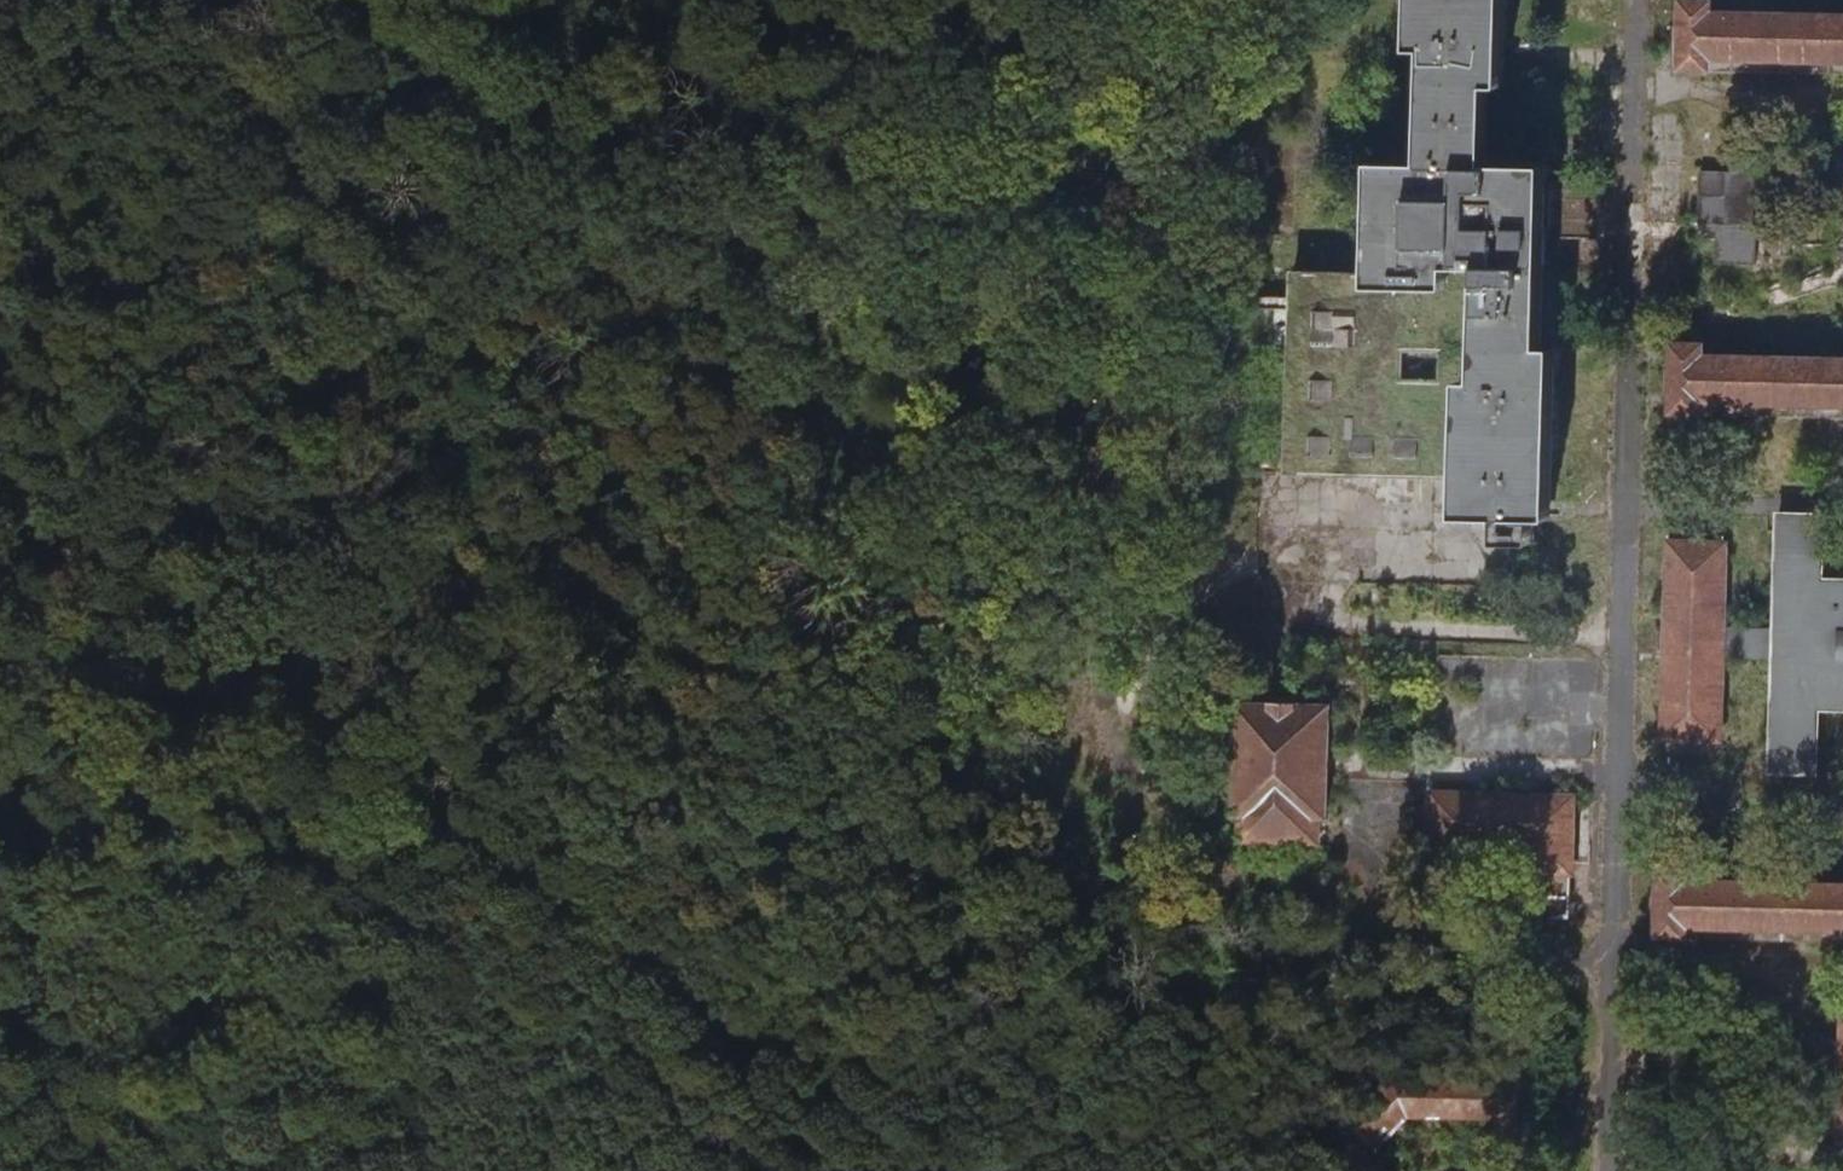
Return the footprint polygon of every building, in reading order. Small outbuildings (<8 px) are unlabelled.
[(1533,247),(1577,248),(1578,200),(1552,199),(1552,191),(1535,190),(1536,152),(1487,151),(1486,179),(1477,179),(1479,102),(1494,103),(1495,59),(1497,0),(1399,0),(1397,72),(1410,72),(1407,185),(1368,184),(1367,205),(1365,290),(1285,288),(1279,492),(1441,497),(1440,528),(1539,531),(1543,364),(1530,364),(1533,247)] [(1704,14),(1704,0),(1675,0),(1674,68),(1703,69),(1703,58),(1842,60),(1842,16),(1704,14)] [(1823,269),(1706,314),(1689,314),(1691,245),(1711,246),(1710,271),(1750,272),(1753,172),(1700,170),(1698,223),(1670,223),(1671,244),(1670,333),(1705,334),(1825,287),(1842,288),(1842,269),(1823,269)] [(1697,359),(1697,347),(1667,347),(1666,413),(1695,414),(1695,403),(1842,405),(1842,362),(1697,359)] [(1822,582),(1822,535),(1775,535),(1774,635),(1718,634),(1719,553),(1661,552),(1658,744),(1715,745),(1716,658),(1771,659),(1770,762),(1818,763),(1819,716),(1842,716),(1842,582),(1822,582)] [(1318,825),(1322,714),(1230,711),(1228,785),(1227,846),(1309,848),(1309,825),(1318,825)] [(1558,927),(1563,807),(1429,802),(1427,851),(1510,854),(1508,904),(1519,905),(1518,925),(1558,927)] [(1681,885),(1681,873),(1651,873),(1650,944),(1842,947),(1842,887),(1681,885)] [(1827,1028),(1825,1147),(1842,1147),(1842,1028),(1827,1028)] [(1522,1162),(1524,1047),(1495,1047),(1494,1089),(1381,1086),(1339,1131),(1367,1158),(1401,1120),(1492,1121),(1492,1162),(1522,1162)]
